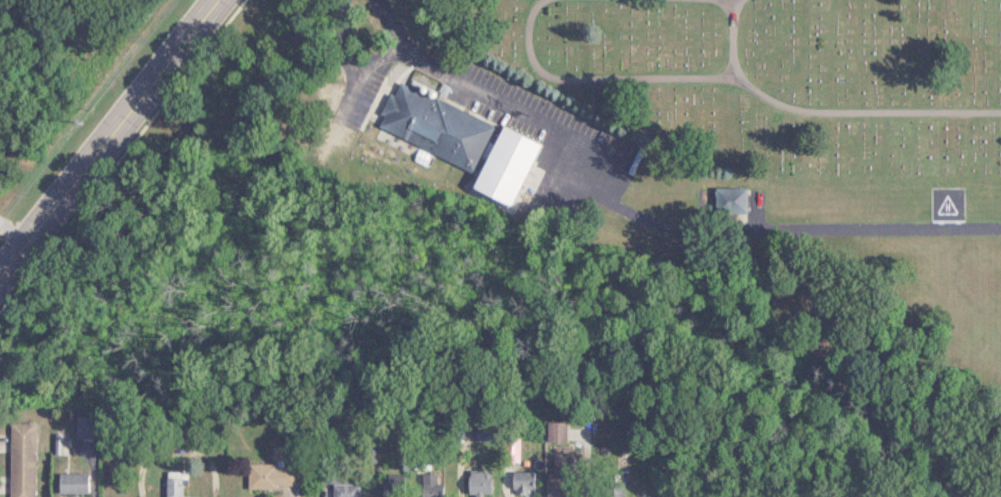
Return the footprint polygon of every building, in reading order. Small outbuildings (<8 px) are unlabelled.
[(474,169),(494,122),(394,80),(374,128),(474,169)] [(745,186),(712,187),(713,218),(745,218),(745,186)] [(73,437),(92,437),(92,415),(73,415),(73,437)] [(545,420),(545,442),(566,442),(566,420),(545,420)] [(7,496),(32,496),(32,422),(7,422),(7,496)] [(547,496),(568,496),(568,454),(547,454),(547,496)] [(250,487),(296,487),(295,463),(249,464),(250,487)] [(467,470),(467,495),(489,495),(489,470),(467,470)] [(181,471),(163,471),(163,496),(181,496),(181,471)] [(509,472),(509,492),(534,492),(534,472),(509,472)] [(56,473),(56,492),(86,492),(86,473),(56,473)] [(441,473),(419,473),(419,496),(441,496),(441,473)] [(331,483),(331,496),(358,496),(358,483),(331,483)] [(622,485),(601,485),(601,496),(622,496),(622,485)]
